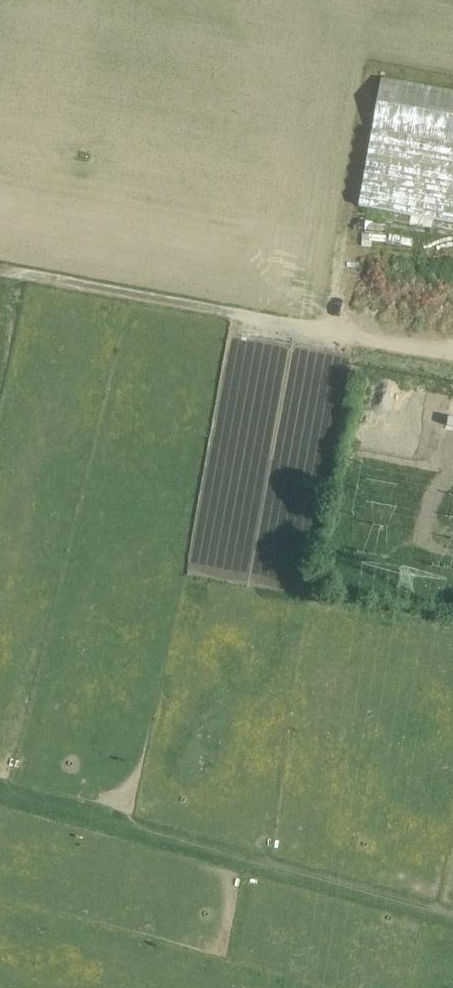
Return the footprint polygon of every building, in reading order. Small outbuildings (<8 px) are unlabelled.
[(373,129),(452,144),(452,91),(382,78),(373,129)] [(373,129),(359,206),(452,223),(452,144),(373,129)]
